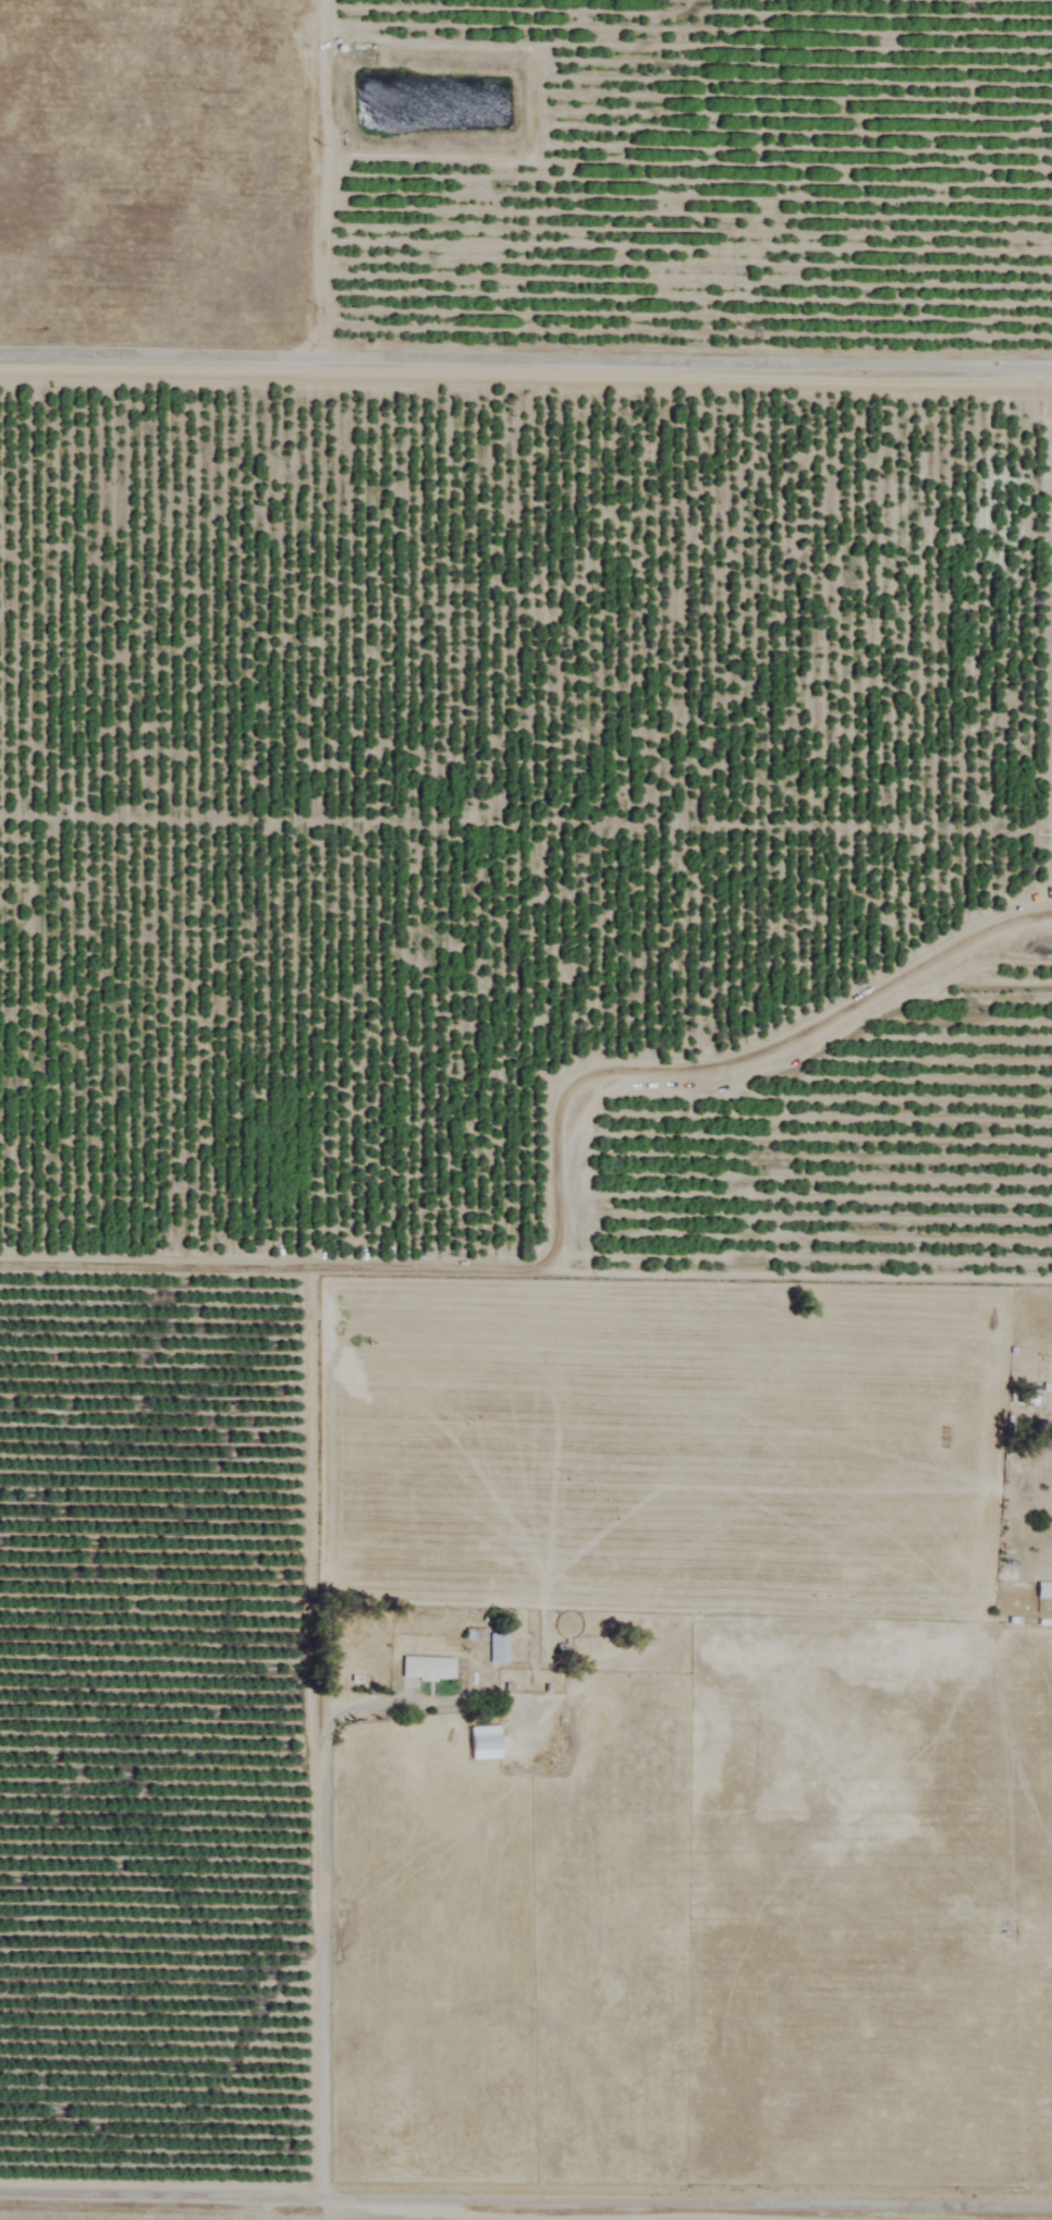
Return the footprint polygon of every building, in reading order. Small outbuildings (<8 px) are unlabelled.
[(1024,1405),(1040,1405),(1040,1392),(1024,1392),(1024,1405)] [(1051,1597),(1051,1586),(1037,1587),(1038,1598),(1051,1597)] [(490,1635),(490,1664),(507,1664),(507,1635),(490,1635)] [(454,1659),(403,1658),(402,1681),(454,1682),(454,1659)] [(499,1728),(470,1728),(470,1761),(499,1761),(499,1728)]
